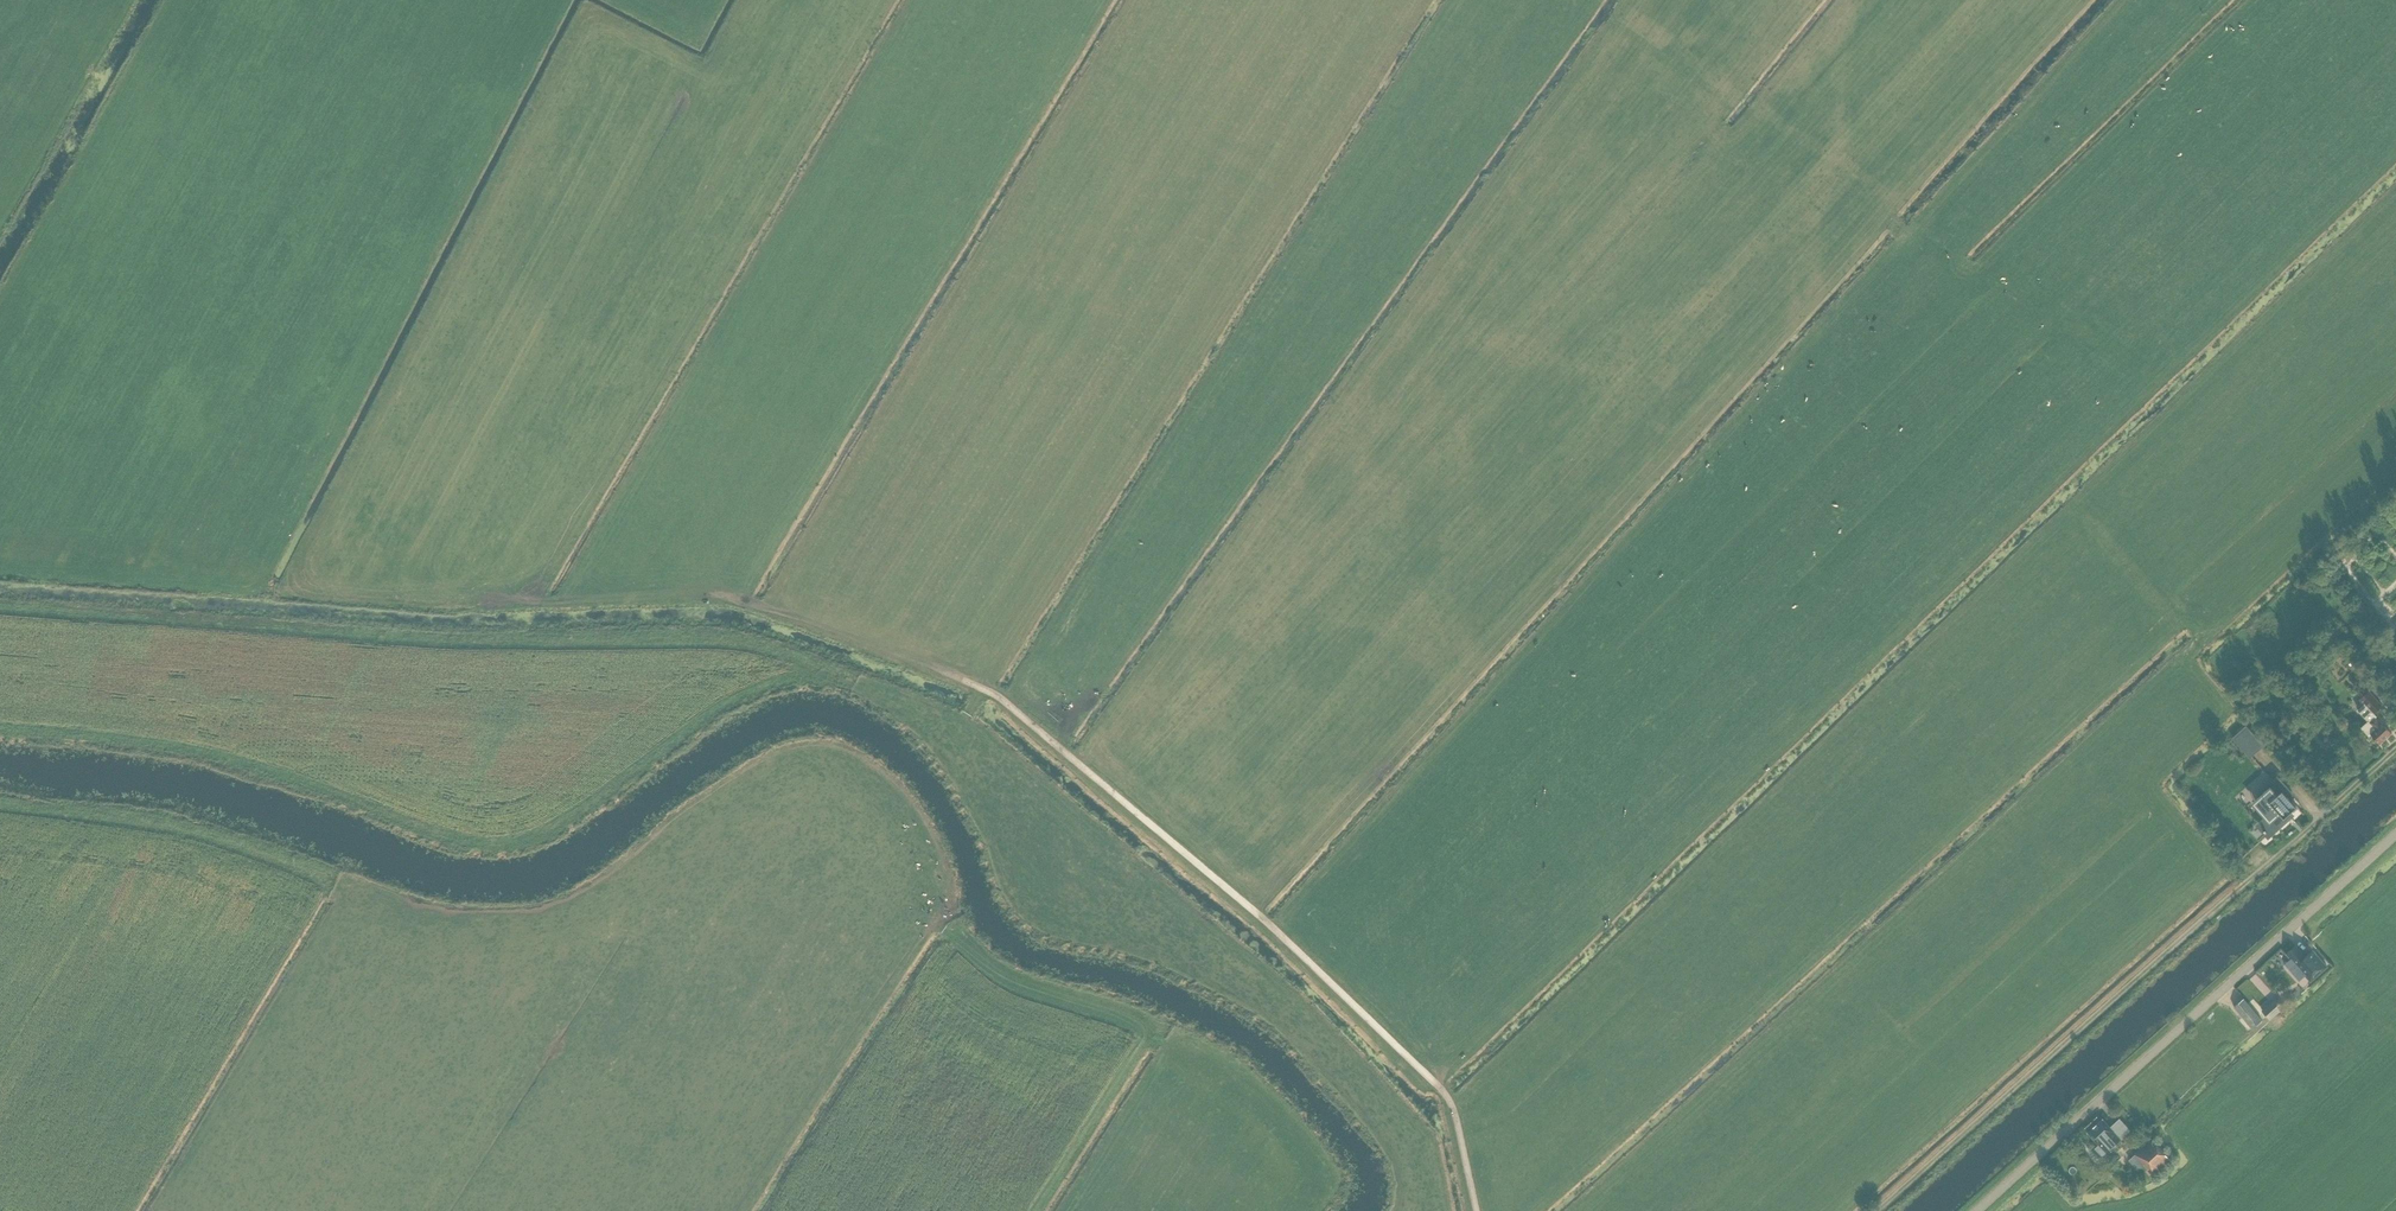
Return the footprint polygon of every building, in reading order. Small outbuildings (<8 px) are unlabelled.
[(2369,629),(2365,623),(2357,629),(2361,635),(2369,629)] [(2394,694),(2381,680),(2372,689),(2385,703),(2394,694)] [(2374,713),(2383,705),(2370,690),(2360,698),(2374,713)] [(2382,723),(2376,716),(2370,721),(2369,720),(2362,727),(2369,735),(2371,733),(2380,743),(2391,733),(2383,723),(2382,723)] [(2321,731),(2317,724),(2310,728),(2314,735),(2321,731)] [(2261,745),(2246,729),(2236,739),(2250,755),(2261,745)] [(2277,778),(2267,788),(2269,791),(2256,803),(2269,817),(2260,824),(2265,829),(2264,830),(2266,832),(2269,834),(2291,814),(2290,813),(2297,806),(2289,797),(2292,795),(2277,778)] [(2296,945),(2286,953),(2292,959),(2286,964),(2300,980),(2306,975),(2312,982),(2329,966),(2314,949),(2306,956),(2296,945)] [(2271,1019),(2286,1006),(2278,996),(2262,1010),(2271,1019)] [(2253,1028),(2263,1020),(2244,998),(2234,1006),(2253,1028)] [(2103,1118),(2088,1132),(2100,1144),(2096,1147),(2103,1155),(2121,1138),(2114,1131),(2103,1118)] [(2150,1140),(2135,1154),(2155,1174),(2171,1159),(2157,1144),(2156,1146),(2150,1140)]
